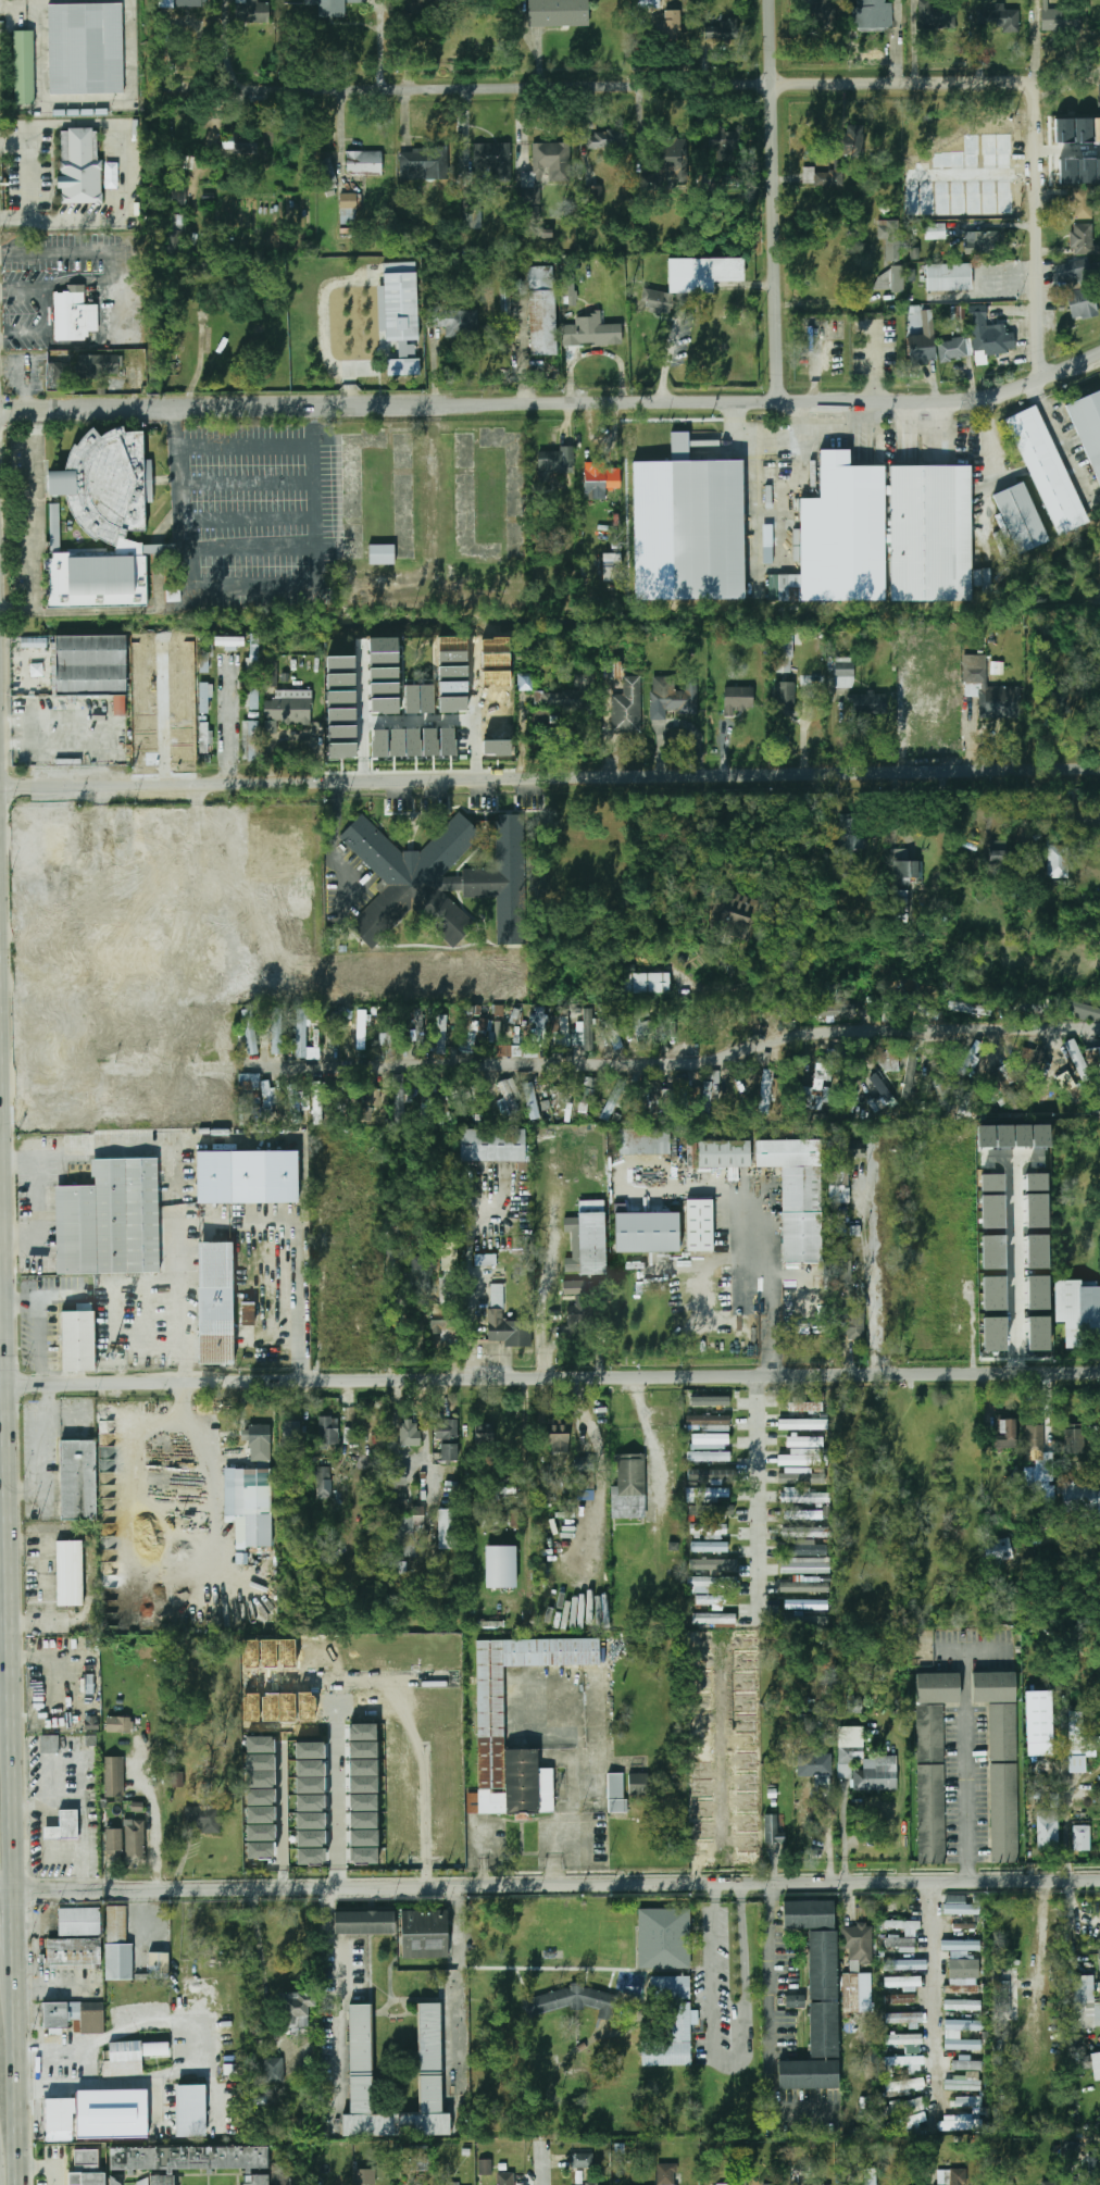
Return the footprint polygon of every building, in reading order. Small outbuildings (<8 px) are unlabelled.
[(270,1),(258,1),(258,0),(239,0),(236,0),(236,21),(270,21),(270,1)] [(305,4),(318,4),(318,17),(345,17),(345,2),(355,3),(355,0),(305,0),(305,4)] [(529,25),(588,25),(588,0),(529,0),(529,25)] [(639,9),(660,9),(660,0),(639,0),(639,9)] [(857,28),(892,28),(892,0),(884,0),(857,0),(857,28)] [(952,1),(920,0),(920,27),(952,27),(952,1)] [(47,3),(123,2),(124,91),(48,92),(47,3)] [(1080,28),(1076,5),(1040,12),(1045,35),(1080,28)] [(680,10),(663,10),(663,40),(680,40),(680,10)] [(1021,29),(1021,10),(978,10),(978,29),(1021,29)] [(705,39),(737,40),(738,20),(721,20),(721,26),(705,26),(705,39)] [(1092,118),(1055,119),(1056,143),(1093,143),(1092,118)] [(836,133),(836,155),(863,156),(864,126),(847,125),(847,133),(836,133)] [(60,130),(98,129),(99,202),(60,203),(60,130)] [(728,154),(728,148),(738,148),(738,129),(710,129),(710,154),(728,154)] [(588,132),(588,149),(622,149),(622,132),(588,132)] [(222,133),(222,148),(234,148),(234,153),(257,153),(257,133),(222,133)] [(687,138),(659,139),(659,174),(638,174),(638,187),(688,187),(687,138)] [(523,173),(524,203),(540,202),(539,171),(571,170),(570,142),(534,143),(534,173),(523,173)] [(511,143),(475,143),(475,178),(511,178),(511,143)] [(985,146),(972,146),(972,158),(985,158),(985,146)] [(383,151),(347,151),(347,173),(383,173),(383,151)] [(1099,183),(1099,158),(1059,159),(1060,184),(1099,183)] [(323,160),(323,188),(335,188),(335,160),(323,160)] [(405,177),(442,177),(442,160),(405,160),(405,177)] [(970,175),(963,174),(964,160),(957,160),(954,185),(968,187),(970,175)] [(842,170),(804,170),(804,185),(842,185),(842,170)] [(700,190),(717,189),(716,174),(699,176),(700,190)] [(603,186),(588,186),(588,203),(602,204),(603,186)] [(1092,188),(1072,188),(1072,217),(1092,217),(1092,188)] [(186,204),(186,189),(171,189),(172,205),(186,204)] [(340,222),(359,222),(359,192),(340,192),(340,222)] [(483,210),(468,210),(467,228),(482,228),(483,210)] [(183,215),(171,215),(171,229),(183,229),(183,215)] [(947,239),(947,224),(925,224),(925,239),(947,239)] [(1091,247),(1091,225),(1075,225),(1075,247),(1091,247)] [(171,232),(171,241),(180,241),(180,232),(171,232)] [(900,261),(900,233),(889,233),(889,261),(900,261)] [(988,233),(966,233),(966,254),(988,254),(988,233)] [(745,283),(745,258),(670,259),(670,283),(745,283)] [(1066,292),(1072,321),(1098,316),(1087,260),(1054,265),(1058,282),(1070,279),(1073,291),(1066,292)] [(416,262),(384,263),(384,272),(416,272),(416,262)] [(971,290),(971,264),(926,264),(926,290),(971,290)] [(904,266),(892,266),(892,292),(904,292),(904,266)] [(418,272),(385,273),(386,341),(420,340),(418,272)] [(529,279),(530,355),(557,354),(555,279),(529,279)] [(54,341),(97,341),(97,303),(85,303),(85,291),(54,291),(54,341)] [(672,301),(648,301),(648,313),(672,313),(672,301)] [(987,354),(1015,351),(1013,333),(1008,334),(1005,324),(987,326),(985,307),(970,308),(976,365),(988,364),(987,354)] [(428,308),(428,336),(445,337),(445,336),(477,337),(477,310),(428,308)] [(603,325),(603,315),(567,315),(567,344),(618,344),(618,325),(603,325)] [(888,333),(902,333),(902,319),(888,319),(888,333)] [(910,365),(935,364),(935,335),(910,335),(910,365)] [(966,360),(964,339),(938,341),(940,362),(966,360)] [(46,391),(68,391),(68,352),(46,352),(46,391)] [(115,354),(78,354),(78,376),(115,376),(115,354)] [(387,376),(421,375),(420,359),(387,360),(387,376)] [(1099,488),(1099,390),(1066,403),(1099,488)] [(1059,537),(1089,523),(1037,404),(1007,419),(1059,537)] [(67,470),(70,460),(77,444),(79,445),(87,435),(96,425),(104,436),(111,430),(118,426),(126,424),(128,430),(136,429),(145,429),(146,459),(153,459),(154,501),(147,501),(148,530),(130,528),(129,536),(126,535),(126,537),(140,541),(143,541),(143,555),(149,555),(150,605),(50,608),(49,598),(52,598),(51,570),(47,570),(47,558),(54,558),(54,552),(116,550),(117,545),(101,536),(98,539),(84,528),(74,513),(67,496),(67,492),(51,494),(51,470),(67,470)] [(742,460),(689,461),(689,432),(672,433),(674,599),(743,599),(742,460)] [(538,449),(538,482),(551,482),(551,473),(574,473),(574,449),(538,449)] [(886,465),(850,466),(850,450),(821,450),(821,498),(800,498),(800,601),(886,600),(886,465)] [(605,464),(586,463),(584,497),(606,498),(606,489),(620,489),(621,469),(605,468),(605,464)] [(891,465),(891,601),(972,601),(972,465),(891,465)] [(1049,541),(1024,482),(993,495),(1020,554),(1049,541)] [(50,504),(51,551),(60,551),(59,504),(50,504)] [(395,564),(395,544),(369,545),(369,564),(395,564)] [(621,552),(603,552),(603,582),(621,582),(621,552)] [(167,599),(178,599),(178,588),(167,588),(167,599)] [(250,672),(259,672),(260,633),(250,633),(250,672)] [(793,658),(793,633),(776,633),(776,658),(793,658)] [(126,691),(126,635),(54,635),(54,691),(126,691)] [(438,636),(467,636),(467,665),(465,662),(438,663),(438,636)] [(492,637),(510,636),(510,652),(483,653),(483,639),(492,639),(492,637)] [(245,646),(245,637),(215,637),(215,646),(245,646)] [(370,638),(398,637),(399,666),(396,663),(371,664),(370,638)] [(22,647),(47,647),(47,638),(22,638),(22,647)] [(161,648),(161,668),(171,668),(171,639),(159,639),(158,648),(161,648)] [(182,670),(192,670),(193,639),(184,639),(182,670)] [(210,671),(210,641),(200,641),(200,671),(210,671)] [(483,654),(510,653),(510,670),(508,666),(483,667),(483,654)] [(990,687),(990,656),(965,656),(965,694),(986,694),(985,717),(1021,717),(1022,687),(990,687)] [(327,657),(354,657),(354,670),(327,670),(327,657)] [(278,658),(263,658),(263,685),(278,685),(278,658)] [(836,688),(854,688),(853,661),(836,662),(836,688)] [(439,666),(467,666),(467,681),(466,681),(465,677),(439,677),(439,666)] [(370,667),(399,667),(399,682),(397,679),(371,679),(370,667)] [(482,671),(510,671),(510,687),(509,687),(508,684),(483,684),(482,671)] [(327,674),(355,673),(355,687),(327,687),(327,674)] [(138,711),(146,711),(146,675),(137,675),(138,711)] [(612,694),(612,734),(642,734),(642,675),(624,675),(624,694),(612,694)] [(651,709),(695,712),(697,688),(675,686),(676,678),(653,676),(651,709)] [(260,678),(248,678),(248,709),(260,709),(260,678)] [(800,715),(800,681),(777,681),(777,715),(800,715)] [(439,682),(467,682),(468,695),(466,695),(465,692),(439,694),(439,682)] [(200,712),(210,712),(210,683),(200,683),(200,712)] [(371,683),(399,683),(399,697),(398,697),(397,695),(371,695),(371,683)] [(405,685),(434,685),(434,713),(405,713),(405,685)] [(753,687),(723,687),(723,711),(753,711),(753,687)] [(483,688),(510,688),(511,703),(510,703),(508,701),(483,701),(483,688)] [(592,711),(592,690),(540,689),(539,711),(592,711)] [(311,722),(311,690),(275,690),(275,699),(265,699),(265,722),(311,722)] [(328,691),(355,690),(355,704),(328,704),(328,691)] [(887,714),(887,694),(853,694),(853,714),(887,714)] [(114,715),(125,716),(126,695),(114,695),(114,715)] [(439,697),(467,697),(467,710),(457,710),(457,712),(440,712),(439,697)] [(372,698),(399,698),(399,713),(383,714),(383,712),(372,712),(372,698)] [(941,715),(941,698),(913,698),(913,715),(941,715)] [(483,706),(511,706),(511,721),(510,721),(509,719),(483,719),(483,706)] [(328,709),(355,709),(355,722),(328,722),(328,709)] [(179,750),(196,750),(196,716),(185,716),(185,728),(179,728),(179,750)] [(151,719),(141,719),(141,762),(151,762),(151,719)] [(277,720),(265,719),(264,733),(276,733),(277,720)] [(211,745),(211,721),(200,721),(199,762),(209,762),(209,745),(211,745)] [(242,760),(259,760),(259,721),(242,721),(242,760)] [(484,723),(511,723),(511,738),(510,738),(509,736),(484,736),(484,723)] [(328,726),(355,726),(355,739),(328,739),(328,726)] [(422,728),(423,757),(439,756),(439,752),(438,751),(437,739),(436,739),(436,727),(422,728)] [(440,728),(453,727),(453,739),(455,739),(455,756),(440,756),(440,728)] [(390,728),(404,728),(405,757),(389,757),(389,740),(391,740),(390,728)] [(405,728),(418,728),(418,739),(421,739),(421,751),(422,752),(422,757),(405,757),(405,728)] [(374,729),(387,729),(387,757),(372,758),(371,740),(374,740),(374,729)] [(484,740),(511,740),(511,757),(495,757),(495,754),(484,754),(484,740)] [(329,744),(357,742),(357,757),(346,757),(346,759),(329,759),(329,744)] [(452,947),(475,923),(441,891),(462,890),(461,875),(448,875),(448,870),(479,836),(479,832),(459,811),(422,850),(401,851),(362,813),(338,837),(383,879),(375,887),(380,891),(349,925),(366,941),(374,941),(391,923),(396,923),(408,911),(423,911),(445,932),(446,940),(452,947)] [(524,814),(495,814),(496,867),(462,867),(462,897),(497,897),(497,945),(525,945),(524,814)] [(858,821),(841,821),(841,847),(858,847),(858,821)] [(41,865),(72,865),(73,822),(42,822),(41,865)] [(113,823),(78,822),(76,887),(104,887),(105,849),(113,850),(113,823)] [(1068,878),(1068,846),(1047,846),(1047,878),(1068,878)] [(1007,866),(1007,850),(990,850),(990,866),(1007,866)] [(920,881),(920,861),(892,861),(892,881),(920,881)] [(761,901),(723,887),(709,927),(747,941),(761,901)] [(908,890),(892,889),(891,922),(907,922),(908,890)] [(182,972),(181,918),(161,919),(161,904),(94,905),(94,897),(75,897),(76,937),(91,937),(91,968),(109,968),(109,974),(182,972)] [(232,960),(261,957),(257,923),(228,926),(232,960)] [(75,973),(77,1042),(90,1042),(90,1033),(106,1032),(105,998),(89,998),(89,990),(112,989),(111,976),(102,977),(102,971),(88,971),(87,949),(30,951),(30,974),(75,973)] [(670,973),(634,972),(634,965),(624,965),(624,992),(670,992),(670,973)] [(163,1057),(161,992),(175,992),(174,978),(116,980),(118,1058),(163,1057)] [(1066,999),(1063,1012),(1099,1021),(1099,1008),(1066,999)] [(854,1000),(807,1001),(807,1016),(855,1015),(854,1000)] [(938,1019),(940,1009),(912,1001),(909,1011),(938,1019)] [(983,1013),(983,1003),(948,1002),(948,1011),(983,1013)] [(623,1047),(609,1003),(599,1007),(612,1050),(623,1047)] [(637,1045),(646,1042),(645,1035),(657,1032),(653,1016),(650,1017),(647,1004),(629,1009),(637,1045)] [(272,1053),(284,1053),(282,1007),(271,1007),(272,1053)] [(295,1058),(320,1059),(320,1047),(305,1047),(307,1007),(296,1007),(295,1058)] [(508,1023),(516,1025),(520,1009),(511,1007),(508,1023)] [(546,1008),(535,1008),(534,1045),(545,1046),(546,1008)] [(592,1050),(593,1008),(584,1008),(584,1021),(573,1021),(573,1045),(585,1046),(584,1050),(592,1050)] [(246,1054),(257,1053),(254,1009),(243,1010),(246,1054)] [(357,1010),(357,1049),(365,1049),(366,1010),(357,1010)] [(447,1014),(437,1014),(436,1053),(446,1053),(447,1014)] [(553,1046),(570,1045),(568,1015),(552,1015),(553,1046)] [(460,1051),(475,1051),(475,1032),(491,1033),(492,1020),(471,1019),(470,1039),(460,1038),(460,1051)] [(339,1021),(328,1022),(332,1044),(342,1042),(339,1021)] [(386,1045),(386,1057),(397,1056),(396,1031),(379,1032),(380,1045),(386,1045)] [(1065,1041),(1075,1070),(1085,1066),(1075,1038),(1065,1041)] [(982,1042),(975,1039),(958,1069),(964,1073),(982,1042)] [(512,1056),(512,1045),(498,1045),(499,1056),(512,1056)] [(1086,1048),(1087,1065),(1099,1065),(1099,1047),(1086,1048)] [(877,1051),(878,1063),(884,1063),(884,1071),(899,1071),(898,1050),(877,1051)] [(830,1083),(833,1057),(815,1054),(813,1090),(804,1089),(803,1108),(826,1109),(827,1083),(830,1083)] [(914,1061),(905,1061),(904,1098),(913,1098),(914,1061)] [(1016,1078),(1007,1063),(989,1073),(1005,1099),(1014,1094),(1009,1084),(1016,1078)] [(779,1070),(761,1070),(760,1113),(768,1113),(770,1098),(778,1098),(779,1070)] [(868,1077),(879,1096),(874,1099),(879,1109),(893,1100),(877,1072),(868,1077)] [(260,1073),(239,1073),(239,1089),(260,1089),(260,1073)] [(932,1076),(942,1112),(951,1109),(940,1073),(932,1076)] [(392,1123),(404,1124),(405,1101),(412,1101),(412,1094),(402,1094),(403,1074),(393,1074),(392,1123)] [(597,1077),(585,1076),(584,1087),(579,1087),(577,1111),(586,1112),(587,1102),(595,1103),(597,1077)] [(501,1115),(520,1111),(516,1100),(520,1099),(514,1077),(498,1082),(502,1098),(497,1099),(501,1115)] [(93,1093),(146,1092),(146,1079),(93,1080),(93,1093)] [(276,1087),(270,1087),(268,1079),(261,1081),(263,1107),(252,1108),(253,1124),(262,1123),(262,1115),(273,1114),(272,1103),(277,1103),(276,1087)] [(624,1082),(615,1079),(603,1113),(613,1116),(624,1082)] [(691,1121),(690,1079),(680,1079),(680,1121),(691,1121)] [(313,1124),(324,1124),(323,1081),(312,1082),(313,1124)] [(524,1083),(527,1119),(537,1119),(535,1082),(524,1083)] [(301,1110),(310,1109),(309,1094),(298,1094),(297,1085),(289,1086),(290,1123),(302,1123),(301,1110)] [(376,1121),(379,1089),(363,1088),(360,1120),(376,1121)] [(672,1088),(651,1088),(651,1106),(671,1106),(672,1088)] [(960,1110),(970,1113),(974,1099),(965,1096),(960,1110)] [(670,1154),(671,1129),(620,1128),(618,1153),(670,1154)] [(525,1129),(461,1129),(460,1160),(525,1161),(525,1129)] [(750,1166),(749,1139),(698,1140),(699,1168),(750,1166)] [(757,1166),(782,1166),(783,1261),(822,1260),(821,1139),(755,1140),(757,1166)] [(835,1158),(862,1158),(862,1139),(834,1139),(835,1158)] [(698,1143),(689,1143),(690,1168),(698,1168),(698,1143)] [(195,1150),(299,1149),(300,1203),(196,1206),(195,1150)] [(57,1275),(55,1186),(96,1186),(96,1176),(91,1176),(91,1157),(158,1156),(160,1273),(57,1275)] [(849,1202),(849,1188),(848,1188),(848,1166),(829,1165),(828,1202),(849,1202)] [(1003,1174),(982,1173),(982,1191),(1003,1191),(1003,1174)] [(1048,1227),(1047,1193),(1024,1194),(1025,1228),(1048,1227)] [(1002,1195),(980,1195),(982,1228),(1003,1227),(1002,1195)] [(687,1251),(713,1250),(712,1198),(686,1199),(687,1251)] [(563,1216),(563,1232),(571,1231),(571,1257),(564,1257),(564,1273),(605,1273),(604,1200),(578,1200),(578,1216),(563,1216)] [(678,1211),(615,1212),(615,1252),(679,1251),(678,1211)] [(1048,1234),(1025,1235),(1026,1269),(1049,1268),(1048,1234)] [(1004,1269),(1004,1235),(982,1235),(983,1270),(1004,1269)] [(196,1243),(232,1243),(234,1365),(198,1365),(196,1243)] [(496,1253),(474,1254),(474,1265),(496,1265),(496,1253)] [(434,1257),(411,1257),(411,1289),(434,1290),(434,1257)] [(1049,1274),(1026,1274),(1026,1309),(1048,1310),(1049,1274)] [(983,1310),(1004,1310),(1003,1275),(982,1276),(983,1310)] [(562,1294),(586,1294),(586,1279),(562,1281),(562,1294)] [(1080,1286),(1080,1279),(1054,1279),(1055,1321),(1064,1321),(1065,1348),(1082,1348),(1082,1332),(1099,1332),(1099,1286),(1080,1286)] [(502,1308),(503,1284),(490,1283),(490,1308),(502,1308)] [(575,1306),(566,1306),(566,1324),(588,1323),(588,1300),(575,1300),(575,1306)] [(240,1325),(254,1325),(253,1302),(240,1302),(240,1325)] [(864,1307),(837,1308),(838,1337),(865,1337),(864,1307)] [(504,1340),(504,1346),(530,1346),(530,1320),(502,1320),(502,1309),(488,1309),(487,1340),(504,1340)] [(60,1312),(95,1312),(96,1372),(61,1372),(60,1312)] [(1049,1315),(1027,1316),(1027,1350),(1050,1350),(1049,1315)] [(1004,1316),(983,1316),(984,1351),(1005,1350),(1004,1316)] [(430,1333),(443,1333),(443,1338),(455,1338),(454,1320),(430,1320),(430,1333)] [(822,1401),(788,1402),(788,1411),(822,1410),(822,1401)] [(686,1414),(686,1428),(729,1429),(729,1415),(686,1414)] [(338,1416),(318,1416),(317,1445),(338,1445),(338,1416)] [(436,1419),(435,1438),(457,1438),(458,1420),(436,1419)] [(827,1429),(827,1419),(778,1419),(778,1429),(827,1429)] [(1015,1419),(996,1419),(995,1447),(1015,1448),(1015,1419)] [(302,1421),(283,1421),(283,1447),(302,1446),(302,1421)] [(418,1445),(418,1421),(400,1421),(399,1445),(418,1445)] [(492,1445),(493,1423),(476,1422),(475,1444),(492,1445)] [(1083,1423),(1063,1424),(1064,1453),(1084,1452),(1083,1423)] [(568,1424),(548,1424),(547,1451),(568,1452),(568,1424)] [(1025,1453),(1041,1452),(1040,1424),(1024,1425),(1025,1453)] [(270,1451),(270,1425),(241,1425),(241,1440),(248,1439),(248,1452),(270,1451)] [(727,1434),(691,1433),(691,1448),(727,1449),(727,1434)] [(786,1446),(823,1447),(823,1437),(787,1436),(786,1446)] [(58,1441),(95,1441),(96,1520),(59,1521),(58,1441)] [(457,1444),(440,1444),(440,1461),(458,1460),(457,1444)] [(826,1465),(826,1448),(790,1448),(790,1454),(777,1454),(777,1464),(826,1465)] [(730,1460),(729,1451),(687,1451),(687,1461),(730,1460)] [(646,1518),(645,1453),(616,1454),(616,1486),(611,1486),(611,1519),(646,1518)] [(574,1456),(575,1471),(593,1471),(593,1456),(574,1456)] [(316,1498),(332,1497),(330,1465),(315,1466),(316,1498)] [(405,1487),(404,1465),(386,1466),(387,1488),(405,1487)] [(235,1521),(235,1546),(271,1546),(270,1468),(224,1469),(224,1522),(235,1521)] [(737,1469),(687,1469),(687,1479),(737,1479),(737,1469)] [(825,1473),(812,1473),(812,1469),(777,1469),(777,1484),(825,1483),(825,1473)] [(1098,1516),(1099,1516),(1099,1490),(1096,1490),(1096,1483),(1063,1483),(1063,1511),(1098,1510),(1098,1516)] [(829,1493),(810,1491),(810,1487),(782,1486),(782,1502),(829,1503),(829,1493)] [(708,1487),(708,1496),(728,1497),(728,1487),(708,1487)] [(734,1504),(708,1504),(708,1514),(734,1514),(734,1504)] [(397,1556),(425,1556),(425,1506),(412,1506),(412,1516),(397,1516),(397,1556)] [(830,1506),(822,1506),(822,1519),(832,1518),(830,1506)] [(438,1509),(439,1548),(459,1547),(458,1508),(438,1509)] [(518,1525),(517,1508),(509,1509),(510,1526),(518,1525)] [(821,1519),(821,1509),(785,1508),(785,1519),(821,1519)] [(829,1525),(782,1526),(782,1537),(829,1536),(829,1525)] [(827,1555),(827,1544),(815,1544),(814,1538),(790,1538),(791,1556),(827,1555)] [(1012,1558),(1010,1538),(983,1540),(985,1561),(1012,1558)] [(54,1540),(84,1540),(85,1607),(55,1608),(54,1540)] [(727,1552),(727,1541),(691,1541),(691,1551),(727,1552)] [(485,1546),(486,1587),(516,1587),(516,1545),(485,1546)] [(789,1558),(789,1561),(780,1561),(780,1574),(829,1573),(829,1557),(789,1558)] [(737,1572),(737,1558),(690,1559),(690,1570),(709,1569),(709,1573),(737,1572)] [(407,1561),(395,1561),(393,1573),(405,1574),(407,1561)] [(712,1593),(712,1584),(736,1584),(736,1576),(688,1575),(688,1593),(712,1593)] [(779,1591),(829,1593),(829,1582),(779,1581),(779,1591)] [(696,1603),(722,1605),(722,1595),(696,1595),(696,1603)] [(827,1600),(785,1599),(785,1609),(827,1609),(827,1600)] [(735,1612),(692,1613),(692,1624),(735,1623),(735,1612)] [(827,1614),(786,1614),(786,1624),(827,1625),(827,1614)] [(258,1666),(241,1668),(241,1639),(258,1639),(258,1666)] [(261,1639),(276,1639),(276,1666),(261,1666),(261,1639)] [(295,1666),(278,1666),(278,1639),(295,1639),(295,1666)] [(297,1668),(297,1639),(312,1639),(313,1668),(297,1668)] [(477,1639),(478,1793),(468,1793),(468,1813),(553,1813),(553,1770),(538,1770),(537,1749),(504,1749),(503,1665),(599,1665),(599,1639),(477,1639)] [(316,1668),(315,1640),(332,1640),(332,1668),(316,1668)] [(1015,1672),(972,1672),(972,1702),(1015,1701),(1015,1672)] [(918,1863),(945,1863),(943,1703),(959,1703),(958,1673),(916,1674),(918,1863)] [(1026,1756),(1052,1755),(1051,1690),(1025,1690),(1026,1756)] [(358,1721),(358,1693),(373,1693),(373,1720),(358,1721)] [(242,1694),(259,1694),(259,1721),(242,1722),(242,1694)] [(263,1694),(277,1694),(278,1721),(263,1721),(263,1694)] [(296,1721),(279,1721),(279,1694),(296,1694),(296,1721)] [(299,1721),(298,1694),(313,1694),(314,1721),(299,1721)] [(860,1713),(862,1696),(848,1695),(847,1712),(860,1713)] [(1085,1772),(1085,1757),(1096,1757),(1096,1747),(1099,1747),(1099,1735),(1083,1736),(1082,1709),(1067,1709),(1068,1772),(1085,1772)] [(107,1718),(130,1718),(130,1722),(134,1722),(134,1733),(107,1733),(107,1718)] [(376,1740),(349,1740),(349,1724),(376,1724),(376,1740)] [(852,1779),(852,1762),(863,1762),(864,1726),(839,1726),(838,1778),(852,1779)] [(40,1735),(98,1735),(98,1750),(41,1751),(40,1735)] [(247,1736),(247,1752),(274,1752),(274,1736),(247,1736)] [(297,1759),(296,1743),(324,1741),(324,1759),(297,1759)] [(350,1758),(350,1741),(377,1741),(377,1757),(350,1758)] [(247,1753),(247,1770),(274,1770),(274,1753),(247,1753)] [(816,1788),(833,1788),(833,1753),(798,1753),(798,1776),(816,1776),(816,1788)] [(839,1777),(855,1778),(854,1789),(897,1790),(898,1755),(839,1753),(839,1777)] [(104,1757),(124,1757),(124,1797),(104,1797),(104,1757)] [(377,1775),(349,1775),(349,1759),(377,1759),(377,1775)] [(323,1776),(296,1776),(296,1760),(323,1760),(323,1776)] [(1018,1862),(1018,1763),(991,1763),(991,1862),(1018,1862)] [(247,1771),(247,1787),(274,1787),(274,1770),(247,1771)] [(608,1813),(625,1813),(625,1773),(608,1773),(608,1813)] [(181,1787),(181,1775),(171,1775),(171,1787),(181,1787)] [(648,1794),(648,1775),(630,1775),(630,1794),(648,1794)] [(705,1796),(704,1776),(690,1777),(691,1796),(705,1796)] [(296,1794),(296,1777),(324,1777),(324,1793),(296,1794)] [(349,1777),(377,1777),(377,1793),(349,1793),(349,1777)] [(274,1788),(247,1788),(247,1806),(274,1805),(274,1788)] [(350,1795),(350,1808),(352,1808),(352,1811),(377,1810),(377,1794),(350,1795)] [(297,1795),(297,1811),(322,1811),(322,1808),(324,1808),(324,1795),(297,1795)] [(221,1833),(221,1807),(185,1806),(185,1829),(203,1830),(203,1833),(221,1833)] [(247,1807),(247,1823),(275,1822),(274,1807),(247,1807)] [(77,1838),(43,1837),(43,1825),(59,1826),(59,1810),(78,1810),(77,1838)] [(1036,1811),(1037,1851),(1059,1850),(1058,1811),(1036,1811)] [(297,1828),(325,1828),(325,1812),(297,1813),(297,1828)] [(350,1812),(350,1825),(352,1825),(352,1828),(377,1828),(377,1812),(350,1812)] [(765,1815),(765,1843),(785,1843),(785,1834),(778,1834),(778,1815),(765,1815)] [(718,1847),(718,1819),(700,1819),(700,1847),(718,1847)] [(125,1820),(143,1820),(143,1857),(125,1857),(125,1820)] [(1074,1850),(1090,1850),(1090,1820),(1074,1820),(1074,1850)] [(247,1840),(274,1840),(275,1824),(247,1824),(247,1840)] [(105,1827),(123,1827),(123,1853),(105,1853),(105,1827)] [(350,1830),(350,1846),(378,1846),(378,1830),(350,1830)] [(298,1831),(298,1847),(322,1847),(322,1844),(325,1844),(325,1831),(298,1831)] [(273,1841),(248,1843),(248,1859),(273,1858),(273,1841)] [(298,1848),(298,1864),(309,1864),(309,1865),(321,1865),(321,1864),(323,1864),(323,1861),(325,1861),(325,1848),(298,1848)] [(349,1865),(348,1848),(377,1848),(377,1865),(349,1865)] [(783,1901),(783,1928),(833,1928),(833,1901),(783,1901)] [(980,1905),(943,1905),(943,1915),(980,1915),(980,1905)] [(108,1907),(128,1907),(128,1940),(108,1940),(108,1907)] [(59,1908),(102,1908),(102,1936),(59,1936),(59,1908)] [(638,1909),(639,1970),(690,1969),(689,1909),(638,1909)] [(448,1958),(448,1910),(401,1910),(401,1958),(448,1958)] [(395,1935),(395,1911),(335,1911),(335,1935),(395,1935)] [(885,1930),(920,1930),(920,1921),(885,1921),(885,1930)] [(980,1923),(943,1923),(943,1934),(980,1934),(980,1923)] [(842,1926),(842,1949),(851,1949),(851,1963),(873,1963),(873,1926),(842,1926)] [(837,2001),(836,1932),(810,1932),(811,2057),(838,2057),(838,2001),(837,2001)] [(915,1950),(915,1938),(886,1938),(886,1950),(915,1950)] [(48,1939),(101,1939),(101,1965),(47,1964),(48,1939)] [(982,1941),(942,1941),(942,1951),(982,1951),(982,1941)] [(105,1946),(134,1946),(133,1978),(105,1978),(105,1946)] [(149,1951),(170,1951),(170,1977),(149,1977),(149,1951)] [(926,1971),(926,1960),(884,1960),(884,1971),(926,1971)] [(979,1978),(979,1960),(949,1960),(949,1978),(979,1978)] [(860,2012),(860,1975),(845,1975),(845,2012),(860,2012)] [(651,1976),(651,2036),(642,2036),(642,2065),(691,2065),(691,2001),(690,2001),(690,1976),(651,1976)] [(885,1987),(922,1987),(922,1976),(885,1976),(885,1987)] [(1095,1998),(1095,1976),(1075,1976),(1075,2027),(1099,2027),(1099,1998),(1095,1998)] [(524,2000),(528,2018),(597,2002),(601,2020),(617,2017),(610,1982),(524,2000)] [(308,2007),(315,2007),(315,1993),(282,1993),(283,2028),(308,2028),(308,2007)] [(805,1995),(786,1996),(786,2009),(805,2008),(805,1995)] [(886,2005),(916,2005),(916,1995),(886,1995),(886,2005)] [(945,2010),(982,2010),(982,2000),(945,2000),(945,2010)] [(43,2015),(37,2015),(37,2003),(103,2001),(104,2034),(82,2035),(82,2033),(74,2034),(74,2020),(67,2020),(67,2028),(45,2028),(43,2015)] [(418,2071),(440,2071),(440,2002),(418,2002),(418,2071)] [(342,2136),(451,2134),(450,2112),(441,2112),(440,2074),(420,2074),(421,2113),(373,2114),(373,2073),(372,2073),(371,2003),(349,2003),(350,2113),(342,2114),(342,2136)] [(923,2023),(923,2013),(886,2013),(886,2023),(923,2023)] [(946,2030),(982,2030),(982,2020),(946,2020),(946,2030)] [(923,2035),(886,2035),(886,2045),(923,2045),(923,2035)] [(982,2039),(945,2039),(945,2049),(982,2049),(982,2039)] [(105,2076),(104,2050),(112,2050),(111,2042),(142,2040),(143,2075),(105,2076)] [(171,2056),(145,2056),(145,2042),(171,2042),(171,2056)] [(1090,2054),(1094,2081),(1099,2080),(1099,2053),(1090,2054)] [(884,2057),(885,2077),(892,2077),(892,2066),(908,2066),(909,2073),(923,2073),(922,2056),(884,2057)] [(284,2083),(283,2058),(264,2058),(265,2083),(284,2083)] [(953,2060),(953,2070),(982,2070),(982,2060),(953,2060)] [(838,2088),(838,2061),(778,2061),(778,2088),(838,2088)] [(243,2064),(224,2064),(224,2075),(243,2074),(243,2064)] [(886,2083),(887,2093),(925,2087),(924,2077),(886,2083)] [(982,2089),(982,2080),(945,2080),(945,2089),(982,2089)] [(178,2137),(178,2084),(208,2084),(208,2137),(178,2137)] [(47,2140),(47,2107),(47,2098),(78,2098),(78,2090),(149,2089),(149,2137),(78,2138),(78,2136),(74,2136),(74,2140),(47,2140)] [(888,2117),(925,2107),(923,2097),(885,2107),(888,2117)] [(983,2106),(983,2097),(953,2097),(953,2106),(983,2106)] [(940,2115),(941,2131),(982,2129),(981,2107),(974,2107),(974,2114),(940,2115)] [(889,2124),(891,2132),(927,2120),(924,2111),(889,2124)] [(244,2169),(244,2184),(269,2184),(269,2174),(253,2175),(253,2169),(269,2169),(268,2146),(110,2148),(110,2170),(127,2170),(127,2171),(166,2170),(166,2177),(137,2178),(137,2184),(175,2184),(175,2169),(244,2169)] [(105,2173),(105,2184),(68,2184),(68,2173),(80,2172),(80,2165),(75,2165),(74,2150),(98,2150),(98,2173),(105,2173)] [(591,2151),(571,2151),(571,2168),(591,2168),(591,2151)] [(409,2172),(409,2156),(428,2156),(428,2172),(409,2172)] [(479,2175),(479,2160),(491,2160),(491,2175),(479,2175)] [(657,2164),(657,2184),(676,2184),(676,2164),(657,2164)] [(288,2165),(288,2184),(272,2184),(272,2165),(288,2165)] [(864,2170),(865,2184),(876,2184),(876,2169),(864,2170)] [(352,2184),(352,2170),(376,2170),(376,2184),(352,2184)] [(964,2170),(953,2170),(953,2184),(964,2184),(964,2170)] [(1098,2176),(1095,2176),(1095,2171),(1073,2171),(1073,2184),(1098,2184),(1098,2176)] [(514,2173),(498,2173),(498,2184),(514,2184),(514,2173)]
